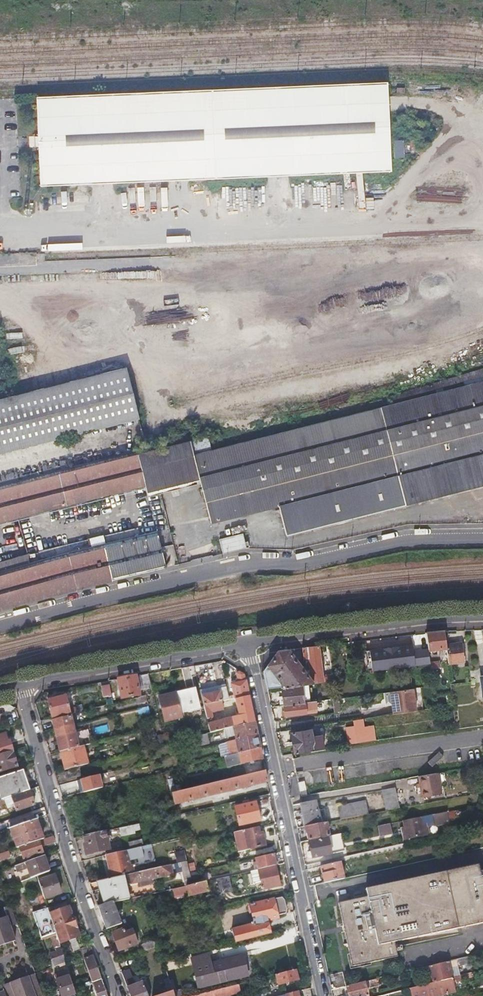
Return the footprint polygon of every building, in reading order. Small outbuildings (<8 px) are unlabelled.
[(33,98),(37,187),(387,172),(383,83),(33,98)] [(140,420),(128,370),(0,401),(0,455),(140,420)] [(379,399),(380,405),(461,384),(462,387),(193,456),(199,482),(209,523),(276,507),(283,535),(482,486),(482,381),(481,379),(482,379),(482,373),(379,399)] [(202,427),(138,440),(139,450),(204,437),(202,427)] [(12,483),(88,464),(135,452),(137,451),(135,443),(0,477),(0,486),(12,483)] [(146,495),(199,482),(193,456),(189,444),(137,457),(144,487),(146,495)] [(144,487),(137,457),(135,452),(88,464),(12,483),(0,486),(0,524),(144,487)] [(30,601),(76,589),(109,580),(165,567),(162,554),(159,544),(168,542),(164,529),(139,535),(137,528),(110,535),(111,542),(89,548),(87,541),(26,556),(28,564),(0,571),(0,610),(30,601)] [(217,555),(244,549),(242,543),(240,544),(237,535),(213,540),(217,555)] [(159,544),(162,554),(171,552),(168,542),(159,544)] [(162,554),(165,567),(174,565),(171,552),(162,554)] [(446,647),(446,644),(444,630),(426,632),(428,650),(446,647)] [(460,643),(457,643),(453,644),(446,644),(446,647),(448,659),(449,665),(463,663),(460,643)] [(318,645),(302,647),(304,658),(308,658),(312,678),(316,682),(334,680),(333,673),(324,674),(318,645)] [(423,664),(422,656),(421,648),(405,650),(407,666),(423,664)] [(312,678),(287,649),(277,650),(263,671),(267,688),(281,687),(282,696),(278,697),(279,704),(283,703),(283,705),(312,701),(310,683),(316,682),(312,678)] [(431,669),(436,669),(440,668),(439,660),(430,662),(431,669)] [(235,696),(235,698),(248,695),(247,690),(243,674),(240,672),(237,673),(238,675),(231,677),(235,696)] [(140,695),(138,685),(136,676),(126,678),(131,697),(140,695)] [(131,697),(126,678),(116,679),(121,699),(131,697)] [(453,694),(451,683),(444,684),(446,695),(453,694)] [(204,705),(221,701),(220,698),(228,696),(226,686),(218,688),(219,692),(201,697),(204,705)] [(418,710),(414,688),(391,691),(394,714),(418,710)] [(194,689),(176,693),(181,713),(199,708),(194,689)] [(181,713),(176,693),(159,697),(165,721),(182,716),(181,713)] [(210,733),(234,727),(254,722),(248,695),(235,698),(234,698),(239,716),(208,724),(210,733)] [(48,700),(49,708),(51,716),(70,712),(70,714),(77,712),(76,707),(69,709),(66,696),(48,700)] [(316,701),(316,707),(348,703),(348,697),(316,701)] [(221,701),(204,705),(207,718),(213,717),(211,711),(223,709),(221,701)] [(312,701),(283,705),(284,714),(317,710),(316,707),(316,701),(312,701)] [(113,707),(113,706),(112,704),(86,710),(87,714),(113,707)] [(149,714),(148,711),(148,707),(138,710),(140,716),(149,714)] [(54,729),(72,725),(71,717),(52,721),(54,729)] [(375,727),(372,717),(353,720),(355,727),(358,743),(388,738),(385,725),(375,727)] [(234,727),(237,739),(256,734),(254,722),(234,727)] [(72,725),(54,729),(60,755),(78,750),(72,725)] [(358,743),(355,727),(348,729),(351,744),(358,743)] [(155,737),(154,733),(153,729),(135,734),(137,742),(155,737)] [(311,729),(301,731),(292,732),(296,753),(326,748),(324,739),(314,741),(313,737),(311,729)] [(188,739),(193,738),(197,737),(196,731),(186,733),(188,739)] [(8,739),(7,740),(5,734),(0,735),(0,754),(12,750),(9,739),(8,739)] [(197,737),(193,738),(195,747),(210,743),(207,734),(197,737)] [(238,745),(240,753),(260,748),(256,734),(237,739),(223,743),(224,748),(238,745)] [(64,770),(76,767),(88,764),(84,748),(78,750),(60,755),(64,770)] [(260,748),(240,753),(231,756),(224,757),(227,767),(262,759),(260,748)] [(0,754),(0,772),(17,766),(12,750),(0,754)] [(379,774),(377,759),(363,760),(365,776),(379,774)] [(81,776),(80,772),(79,769),(67,772),(69,779),(81,776)] [(27,791),(20,770),(0,777),(0,795),(2,800),(27,791)] [(266,781),(265,776),(264,771),(171,794),(174,804),(266,781)] [(439,773),(419,776),(423,796),(444,792),(439,773)] [(102,788),(101,781),(99,775),(80,780),(83,792),(102,788)] [(402,807),(399,797),(397,786),(382,789),(387,810),(402,807)] [(25,808),(34,805),(29,791),(27,791),(2,800),(0,801),(0,807),(12,802),(15,812),(25,808)] [(266,797),(266,794),(265,791),(255,793),(256,799),(266,797)] [(305,826),(322,823),(317,800),(301,803),(305,826)] [(369,813),(368,807),(366,800),(339,805),(342,819),(369,813)] [(239,825),(249,823),(259,820),(254,802),(234,807),(239,825)] [(450,821),(449,816),(447,811),(432,814),(435,825),(450,821)] [(406,827),(402,827),(405,838),(423,834),(421,824),(425,823),(423,816),(405,820),(406,827)] [(19,847),(38,841),(43,839),(36,819),(9,829),(16,848),(19,847)] [(310,840),(329,836),(331,836),(327,822),(322,823),(305,826),(307,833),(308,832),(310,840)] [(393,833),(392,828),(391,823),(379,826),(381,835),(393,833)] [(137,824),(120,828),(121,833),(139,829),(137,824)] [(260,826),(247,829),(234,832),(238,850),(265,844),(260,826)] [(85,844),(84,844),(86,853),(108,848),(105,831),(84,836),(85,844)] [(334,859),(329,836),(310,840),(315,863),(334,859)] [(142,847),(141,843),(140,839),(128,842),(129,850),(138,848),(142,847)] [(42,852),(40,847),(38,841),(19,847),(23,859),(42,852)] [(109,875),(133,870),(130,858),(140,856),(138,848),(129,850),(105,855),(109,875)] [(9,854),(8,851),(0,854),(0,859),(9,856),(9,854)] [(275,865),(274,859),(273,853),(256,857),(258,869),(275,865)] [(37,876),(48,872),(49,871),(44,856),(16,866),(17,871),(27,867),(31,878),(37,876)] [(186,886),(193,884),(192,879),(187,860),(180,862),(186,886)] [(346,878),(344,869),(342,861),(323,865),(326,882),(346,878)] [(481,870),(479,862),(367,887),(369,896),(340,903),(354,965),(399,955),(396,941),(482,921),(482,869),(481,870)] [(123,875),(125,885),(138,882),(139,886),(154,883),(153,879),(172,874),(170,864),(123,875)] [(263,890),(271,888),(280,886),(276,866),(258,870),(263,890)] [(61,893),(58,884),(55,875),(50,876),(48,872),(37,876),(44,899),(61,893)] [(128,899),(125,885),(123,875),(97,881),(104,904),(113,902),(128,899)] [(217,878),(219,885),(221,892),(232,889),(229,876),(217,878)] [(205,881),(198,883),(193,884),(186,886),(187,891),(188,895),(208,891),(205,881)] [(174,894),(187,891),(186,886),(172,889),(174,894)] [(287,909),(286,904),(284,899),(283,897),(250,905),(254,923),(232,928),(235,941),(270,933),(268,924),(274,923),(273,919),(278,918),(277,915),(285,913),(287,909)] [(55,935),(58,943),(68,939),(73,951),(79,949),(78,945),(75,936),(79,935),(66,901),(31,913),(41,940),(50,937),(55,935)] [(120,924),(113,902),(104,904),(97,906),(105,929),(120,924)] [(0,950),(1,946),(8,944),(10,945),(12,944),(13,942),(16,941),(10,926),(16,923),(10,905),(4,907),(7,915),(0,918),(0,950)] [(135,945),(132,937),(130,930),(123,932),(122,928),(109,933),(114,948),(117,947),(118,951),(135,945)] [(59,946),(58,943),(55,935),(50,937),(53,948),(59,946)] [(158,947),(157,943),(156,939),(142,944),(144,951),(158,947)] [(84,943),(78,945),(79,949),(89,977),(91,980),(99,977),(92,956),(94,955),(90,945),(85,946),(84,943)] [(52,965),(58,962),(64,960),(61,949),(49,954),(52,965)] [(208,954),(199,956),(191,958),(198,987),(247,975),(242,955),(210,963),(208,954)] [(437,981),(455,977),(453,967),(460,965),(459,958),(432,965),(437,981)] [(298,980),(296,975),(295,970),(276,975),(278,985),(298,980)] [(35,974),(26,977),(23,974),(22,978),(23,981),(17,983),(16,980),(13,978),(12,981),(2,985),(7,995),(43,995),(35,974)] [(59,990),(61,995),(68,995),(73,994),(66,974),(59,977),(60,980),(56,981),(59,990)] [(91,980),(96,995),(106,995),(99,977),(91,980)] [(454,990),(458,989),(455,977),(437,981),(413,987),(415,995),(437,995),(450,993),(450,991),(454,990)] [(375,986),(382,985),(380,978),(349,985),(351,995),(367,995),(369,995),(368,988),(375,986)] [(127,989),(136,986),(134,981),(125,984),(127,989)] [(136,986),(127,989),(129,995),(147,995),(143,983),(136,986)] [(240,992),(239,984),(192,995),(226,995),(240,992)]
